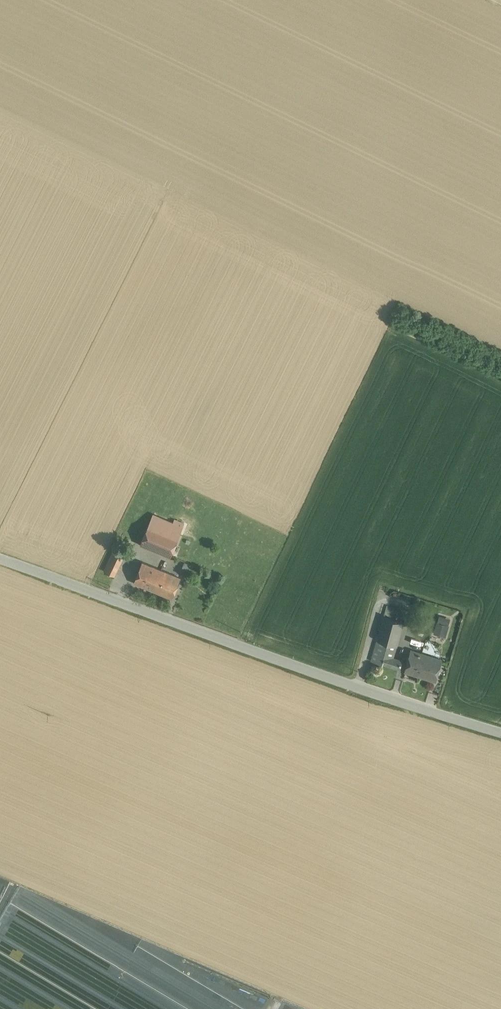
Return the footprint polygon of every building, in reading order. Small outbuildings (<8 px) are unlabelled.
[(173,524),(152,515),(141,544),(170,556),(182,527),(173,524)] [(114,547),(104,571),(115,576),(126,552),(114,547)] [(181,577),(142,562),(134,583),(173,598),(181,577)] [(439,615),(437,622),(448,625),(450,618),(439,615)] [(403,622),(384,616),(377,639),(397,645),(403,622)] [(434,631),(445,634),(448,625),(437,622),(434,631)] [(397,645),(377,639),(371,660),(382,663),(385,654),(393,657),(397,645)] [(441,660),(411,650),(405,670),(435,680),(441,660)] [(393,657),(385,654),(382,663),(400,668),(402,659),(393,657)]
